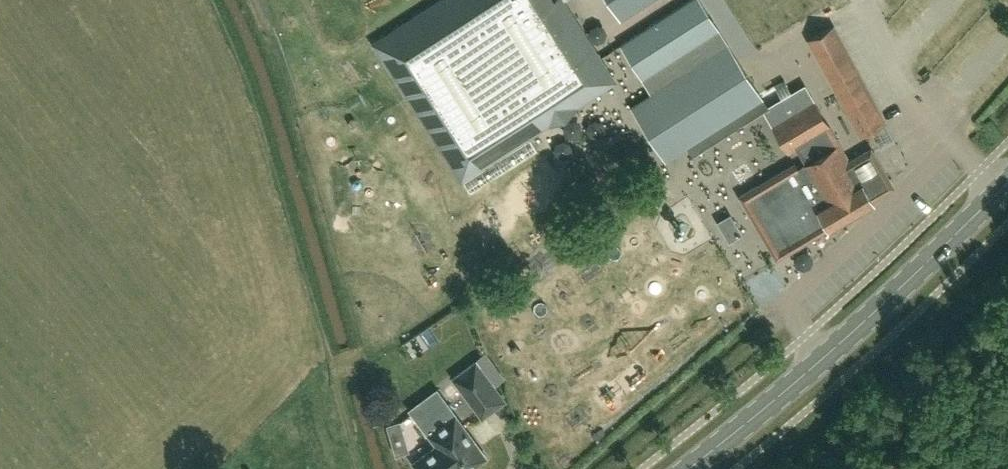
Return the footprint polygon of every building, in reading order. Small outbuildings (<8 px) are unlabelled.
[(574,92),(605,71),(559,0),(440,0),(370,45),(451,171),(574,92)] [(603,0),(574,0),(601,48),(623,36),(603,0)] [(698,0),(686,0),(619,43),(651,92),(685,145),(760,97),(698,0)] [(634,10),(650,0),(627,0),(634,10)] [(880,126),(833,41),(825,27),(806,38),(861,136),(880,126)] [(788,152),(795,148),(804,164),(796,168),(793,163),(738,195),(774,257),(872,200),(869,196),(886,187),(889,180),(872,152),(866,152),(849,162),(805,86),(763,110),(788,152)] [(742,183),(757,173),(751,163),(735,173),(742,183)] [(733,240),(747,233),(735,212),(722,219),(733,240)] [(549,253),(534,265),(544,278),(559,266),(549,253)] [(651,285),(655,297),(667,293),(664,281),(651,285)] [(452,377),(469,401),(482,419),(505,402),(474,361),(452,377)] [(386,425),(390,437),(396,456),(407,452),(398,421),(386,425)] [(459,466),(461,468),(468,468),(485,456),(459,422),(438,438),(459,466)] [(438,438),(433,441),(435,445),(412,462),(417,468),(455,468),(459,466),(438,438)]
